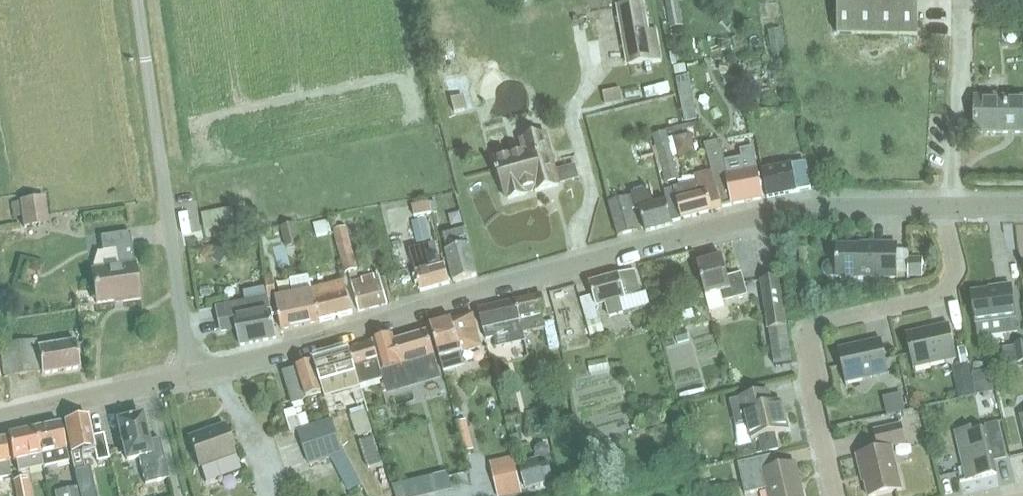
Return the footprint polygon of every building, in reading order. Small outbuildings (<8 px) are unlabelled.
[(643,0),(616,6),(628,66),(662,59),(657,29),(649,31),(643,0)] [(670,29),(683,26),(679,0),(665,0),(670,29)] [(914,40),(914,0),(836,0),(835,39),(914,40)] [(687,66),(675,68),(676,77),(688,75),(687,66)] [(466,76),(447,80),(455,115),(474,110),(470,91),(472,82),(466,76)] [(735,108),(761,101),(754,77),(728,85),(735,108)] [(639,97),(665,93),(663,82),(637,86),(639,97)] [(620,89),(603,92),(605,104),(623,101),(620,89)] [(1022,134),(1022,100),(973,100),(972,133),(1022,134)] [(693,103),(681,105),(684,123),(697,120),(693,103)] [(666,132),(653,135),(666,183),(679,179),(666,132)] [(509,198),(509,199),(527,195),(527,194),(536,192),(537,192),(560,186),(546,135),(545,135),(545,134),(524,139),(524,140),(523,141),(526,150),(496,158),(500,173),(498,174),(499,177),(501,176),(507,198),(509,198)] [(717,143),(701,146),(701,147),(707,171),(712,191),(716,207),(728,204),(760,198),(755,170),(753,162),(751,149),(738,151),(739,160),(721,163),(717,144),(717,143)] [(765,197),(809,189),(804,162),(760,170),(765,197)] [(672,187),(662,189),(665,202),(663,202),(669,224),(709,214),(718,212),(716,207),(712,191),(707,171),(693,175),(694,181),(672,187)] [(633,198),(610,204),(619,237),(638,232),(632,209),(640,207),(646,232),(669,227),(669,224),(663,202),(653,205),(649,190),(632,194),(633,198)] [(49,222),(45,197),(10,203),(13,218),(22,217),(24,226),(49,222)] [(429,205),(412,209),(416,224),(433,220),(429,205)] [(205,227),(235,222),(236,221),(233,210),(212,214),(202,215),(205,227)] [(348,227),(339,229),(337,219),(332,220),(346,274),(360,271),(348,227)] [(331,221),(316,225),(319,239),(335,235),(331,221)] [(425,222),(413,225),(419,248),(431,244),(425,222)] [(290,229),(295,246),(303,244),(298,228),(290,229)] [(295,246),(290,229),(282,231),(286,248),(295,246)] [(453,284),(475,279),(468,248),(464,231),(444,235),(448,253),(445,253),(448,266),(452,265),(453,271),(450,272),(453,284)] [(124,302),(140,300),(135,265),(137,263),(134,260),(130,233),(101,237),(103,252),(98,253),(94,266),(95,271),(92,272),(95,293),(93,299),(96,300),(97,304),(123,300),(124,302)] [(435,244),(409,251),(412,262),(420,292),(445,285),(449,284),(445,268),(441,269),(435,244)] [(837,262),(829,262),(825,266),(823,270),(825,275),(828,278),(837,278),(897,279),(897,245),(873,245),(873,247),(837,246),(837,262)] [(808,248),(800,248),(800,260),(808,260),(808,248)] [(722,261),(698,267),(705,296),(720,292),(722,304),(747,297),(742,276),(727,280),(722,261)] [(922,282),(922,261),(907,261),(907,281),(922,282)] [(593,296),(582,299),(592,336),(606,332),(602,317),(599,318),(597,308),(606,305),(610,318),(624,314),(650,307),(647,294),(642,295),(635,271),(590,284),(593,296)] [(356,313),(384,306),(376,277),(358,282),(356,276),(347,279),(356,313)] [(779,278),(761,281),(769,330),(775,366),(792,363),(779,278)] [(268,289),(263,290),(265,300),(266,304),(272,302),(272,305),(275,317),(279,333),(317,323),(309,296),(308,292),(306,285),(305,279),(291,281),(294,297),(279,303),(275,282),(267,283),(268,289)] [(309,296),(317,323),(349,316),(341,284),(308,292),(309,296)] [(569,285),(547,290),(559,341),(581,336),(569,285)] [(978,338),(1018,333),(1011,286),(997,288),(998,290),(972,293),(978,338)] [(265,300),(263,290),(244,293),(246,303),(217,309),(222,332),(238,329),(241,346),(277,339),(271,317),(275,317),(272,305),(272,302),(266,304),(265,300)] [(542,296),(516,302),(523,330),(524,334),(546,329),(550,351),(560,349),(554,322),(545,324),(543,316),(546,316),(542,296)] [(796,296),(784,297),(785,305),(797,303),(796,296)] [(516,302),(479,310),(480,313),(487,339),(494,337),(496,347),(525,340),(524,334),(523,330),(516,302)] [(681,314),(672,316),(674,324),(683,322),(681,314)] [(467,364),(464,353),(482,348),(473,315),(431,327),(440,359),(443,371),(467,364)] [(907,337),(913,367),(957,357),(950,325),(935,329),(936,331),(907,337)] [(388,338),(374,343),(379,360),(384,380),(388,392),(441,377),(435,356),(427,333),(390,344),(388,338)] [(37,341),(0,347),(6,380),(43,373),(43,376),(80,370),(74,338),(38,344),(37,341)] [(839,352),(845,382),(889,372),(882,341),(868,344),(868,346),(839,352)] [(379,360),(374,343),(349,350),(350,353),(360,387),(384,380),(379,360)] [(959,350),(963,364),(970,363),(966,348),(959,350)] [(350,353),(332,359),(342,392),(344,395),(352,392),(356,404),(365,402),(360,387),(350,353)] [(608,358),(588,362),(591,372),(610,368),(608,358)] [(332,359),(314,364),(324,395),(326,402),(330,412),(339,410),(335,398),(344,395),(342,392),(332,359)] [(324,395),(314,364),(283,373),(293,406),(303,403),(302,399),(306,398),(307,399),(324,395)] [(972,381),(956,384),(959,398),(975,394),(972,381)] [(755,396),(730,402),(736,428),(748,425),(752,440),(758,438),(762,453),(778,450),(775,435),(789,431),(782,404),(776,405),(773,392),(755,396)] [(903,395),(884,399),(888,416),(906,412),(903,395)] [(295,410),(285,413),(291,433),(310,426),(306,415),(297,418),(295,410)] [(145,486),(168,480),(159,439),(148,442),(142,417),(118,423),(127,461),(139,458),(145,486)] [(88,418),(64,423),(71,454),(78,487),(80,495),(95,495),(89,469),(85,470),(81,455),(77,456),(76,453),(94,449),(97,463),(109,461),(103,436),(92,438),(88,418)] [(347,453),(344,454),(332,420),(299,431),(310,466),(331,459),(350,494),(365,485),(347,453)] [(956,433),(967,482),(997,475),(993,458),(1006,455),(999,423),(985,426),(986,431),(973,434),(972,429),(956,433)] [(34,429),(42,466),(42,468),(69,462),(60,424),(34,429)] [(225,425),(188,439),(199,469),(200,468),(206,483),(220,478),(215,463),(225,459),(227,465),(238,461),(225,425)] [(642,425),(633,427),(635,434),(644,432),(642,425)] [(869,495),(880,495),(901,491),(891,447),(906,444),(902,426),(875,432),(880,451),(858,456),(861,473),(863,472),(869,495)] [(42,466),(34,429),(8,435),(14,462),(17,461),(19,471),(42,466)] [(384,465),(375,438),(360,443),(368,470),(384,465)] [(539,453),(551,450),(549,438),(536,440),(539,453)] [(0,443),(0,479),(11,477),(5,442),(0,443)] [(796,465),(775,470),(772,457),(738,464),(745,495),(768,490),(769,495),(804,495),(796,465)] [(514,459),(491,464),(497,490),(520,485),(514,459)] [(521,467),(527,487),(545,482),(539,462),(521,467)] [(391,483),(395,495),(418,495),(435,492),(430,473),(391,483)] [(15,481),(17,495),(30,495),(27,478),(15,481)] [(78,487),(55,493),(55,495),(80,495),(78,487)]
